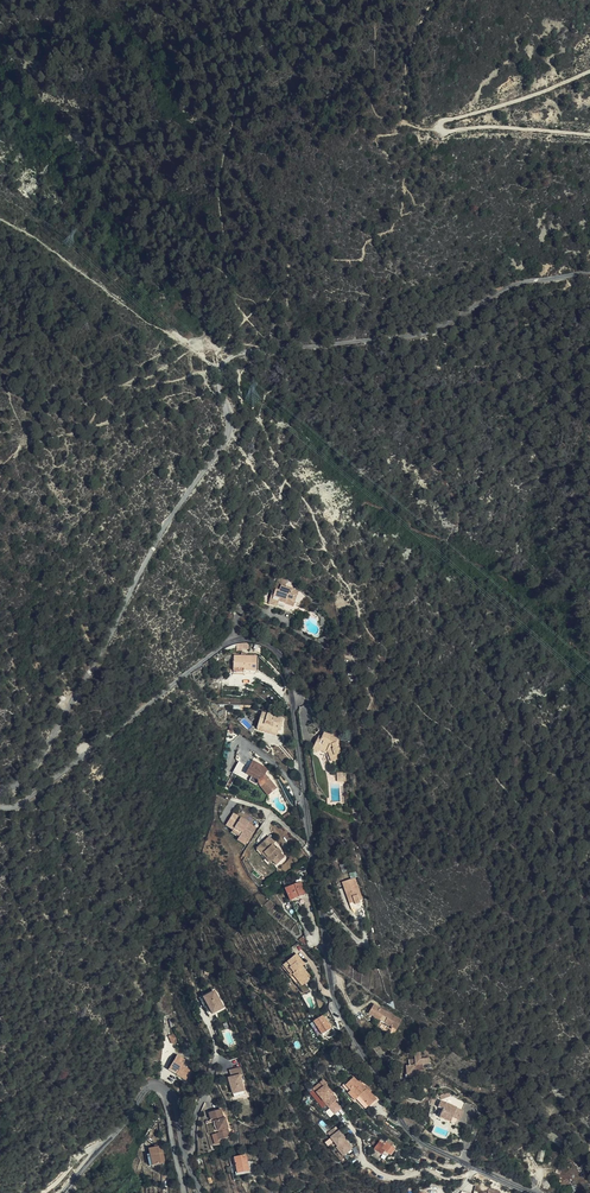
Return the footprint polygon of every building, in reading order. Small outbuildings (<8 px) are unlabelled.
[(293,602),(296,590),(273,584),(269,601),(276,603),(277,601),(286,604),(287,601),(293,602)] [(258,656),(247,653),(242,652),(235,651),(231,670),(242,672),(243,669),(255,671),(258,656)] [(259,707),(253,722),(262,726),(274,731),(275,728),(272,727),(275,721),(278,722),(278,720),(280,716),(259,707)] [(315,733),(338,751),(339,751),(338,746),(340,746),(338,740),(336,740),(334,735),(335,732),(321,726),(321,728),(318,727),(315,733)] [(331,754),(338,751),(315,733),(312,741),(317,743),(318,741),(325,743),(327,744),(331,754)] [(244,772),(249,776),(254,779),(255,785),(258,787),(261,785),(269,794),(275,788),(263,775),(266,770),(252,760),(244,772)] [(337,781),(342,780),(339,764),(334,765),(337,781)] [(254,779),(249,776),(246,781),(252,785),(255,785),(254,779)] [(267,796),(269,794),(261,785),(258,787),(267,796)] [(224,824),(231,829),(239,834),(238,836),(247,842),(255,828),(231,812),(224,824)] [(247,842),(238,836),(235,839),(244,845),(247,842)] [(268,836),(258,844),(263,850),(262,851),(265,856),(263,858),(268,863),(270,861),(274,865),(283,858),(279,853),(280,852),(276,848),(274,849),(270,845),(272,843),(273,842),(268,836)] [(263,850),(258,844),(254,847),(263,858),(265,856),(262,851),(263,850)] [(365,899),(356,878),(343,883),(352,904),(357,902),(358,905),(362,903),(362,900),(365,899)] [(284,906),(303,902),(300,890),(281,893),(284,906)] [(290,972),(297,982),(303,977),(304,978),(308,975),(301,966),(303,963),(295,953),(281,963),(288,974),(290,972)] [(201,997),(211,1013),(222,1007),(212,991),(201,997)] [(316,1006),(321,1004),(315,996),(312,998),(316,1006)] [(208,1015),(211,1013),(201,997),(198,1000),(208,1015)] [(402,1020),(392,1014),(390,1015),(382,1010),(384,1009),(374,1003),(369,1012),(374,1016),(371,1021),(391,1037),(402,1020)] [(324,1014),(313,1022),(323,1035),(333,1027),(324,1014)] [(175,1033),(169,1035),(172,1043),(178,1041),(175,1033)] [(420,1071),(423,1071),(427,1071),(426,1064),(432,1063),(432,1058),(424,1058),(424,1051),(418,1051),(418,1058),(412,1058),(413,1063),(410,1063),(410,1073),(412,1073),(420,1073),(420,1071)] [(178,1056),(171,1068),(174,1072),(176,1076),(186,1082),(192,1073),(186,1069),(183,1067),(186,1062),(187,1061),(178,1056)] [(233,1081),(230,1083),(234,1094),(245,1091),(241,1075),(243,1074),(241,1067),(230,1070),(232,1077),(233,1081)] [(317,1091),(328,1106),(337,1099),(333,1094),(334,1093),(328,1085),(324,1088),(323,1086),(327,1083),(328,1083),(325,1078),(315,1085),(319,1090),(317,1091)] [(357,1100),(363,1106),(367,1102),(369,1104),(376,1097),(356,1080),(355,1081),(351,1078),(345,1085),(356,1097),(357,1095),(359,1098),(357,1100)] [(443,1108),(442,1114),(452,1118),(454,1115),(460,1117),(466,1099),(450,1093),(442,1097),(439,1106),(443,1108)] [(222,1110),(210,1114),(212,1122),(216,1120),(221,1134),(218,1135),(220,1142),(232,1138),(229,1129),(230,1128),(227,1121),(226,1121),(222,1110)] [(452,1118),(442,1114),(441,1117),(458,1122),(460,1117),(454,1115),(452,1118)] [(334,1134),(331,1130),(325,1135),(339,1153),(338,1154),(341,1157),(349,1151),(346,1147),(348,1145),(337,1132),(334,1134)] [(374,1147),(371,1151),(379,1155),(381,1151),(382,1149),(383,1147),(387,1150),(389,1151),(393,1146),(390,1145),(392,1142),(384,1137),(383,1140),(378,1137),(372,1146),(374,1147)] [(149,1161),(163,1160),(161,1142),(147,1143),(149,1161)] [(238,1172),(249,1169),(244,1150),(239,1150),(240,1154),(234,1156),(238,1172)] [(491,1186),(478,1182),(475,1191),(478,1192),(506,1192),(503,1192),(503,1189),(500,1188),(499,1192),(490,1189),(491,1186)]
